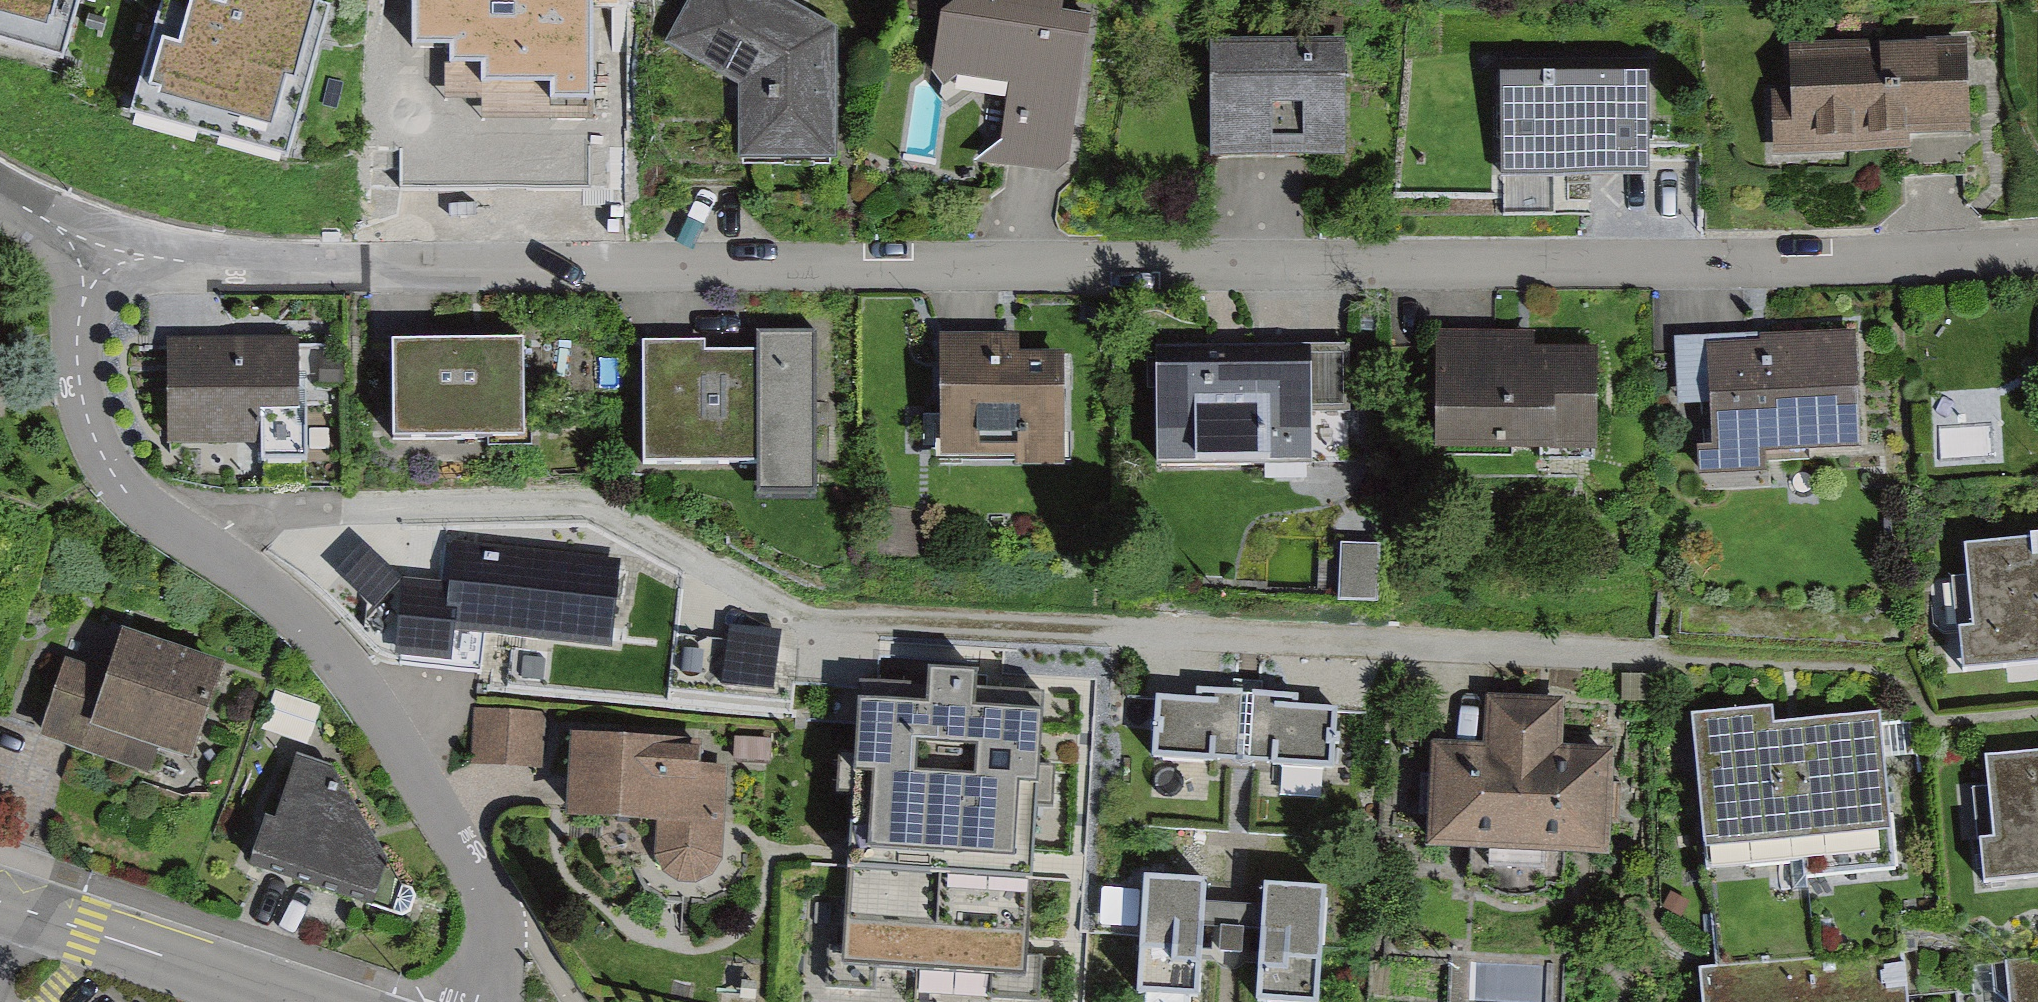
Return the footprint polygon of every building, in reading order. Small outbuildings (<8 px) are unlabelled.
[(60,52),(75,0),(0,0),(0,34),(60,52)] [(188,19),(157,11),(133,107),(295,147),(332,3),(320,0),(193,0),(188,19)] [(567,91),(569,0),(424,0),(422,88),(567,91)] [(838,167),(838,33),(779,0),(691,0),(665,47),(739,88),(739,167),(838,167)] [(1038,0),(955,0),(946,93),(1016,100),(1009,170),(1075,176),(1090,23),(1066,21),(1067,3),(1038,0)] [(1975,38),(1798,40),(1799,97),(1780,98),(1781,159),(1977,156),(1975,38)] [(1357,45),(1223,44),(1222,160),(1356,161),(1357,45)] [(1658,86),(1514,85),(1513,176),(1658,176),(1658,86)] [(766,352),(658,348),(655,469),(771,473),(770,503),(823,505),(828,334),(767,332),(766,352)] [(1542,333),(1452,332),(1450,451),(1602,453),(1604,347),(1542,346),(1542,333)] [(1767,484),(1766,464),(1860,461),(1858,405),(1856,335),(1674,341),(1677,412),(1710,410),(1711,456),(1696,457),(1697,486),(1767,484)] [(1032,337),(955,337),(955,478),(1077,478),(1076,362),(1032,362),(1032,337)] [(322,345),(179,345),(179,448),(322,448),(322,345)] [(533,349),(406,349),(406,449),(532,449),(533,349)] [(1360,350),(1180,352),(1181,458),(1312,456),(1311,411),(1360,410),(1360,350)] [(1950,457),(2006,455),(2004,427),(1949,429),(1950,457)] [(1974,549),(1982,636),(1969,637),(1972,673),(2037,667),(2037,543),(1974,549)] [(376,548),(347,570),(374,607),(403,585),(376,548)] [(624,564),(466,549),(458,635),(616,650),(624,564)] [(1353,601),(1384,601),(1384,555),(1354,554),(1353,601)] [(794,638),(739,633),(734,686),(788,692),(794,638)] [(114,677),(75,664),(48,740),(160,780),(168,757),(196,767),(230,673),(128,637),(114,677)] [(1044,695),(860,684),(843,971),(1026,982),(1044,695)] [(1349,709),(1170,694),(1165,760),(1344,775),(1349,709)] [(1557,707),(1496,703),(1493,752),(1441,749),(1439,793),(1436,839),(1605,847),(1609,756),(1556,754),(1557,707)] [(1881,719),(1775,730),(1773,713),(1690,722),(1706,877),(1802,867),(1803,883),(1896,873),(1881,719)] [(552,725),(482,718),(478,763),(548,770),(552,725)] [(697,739),(596,737),(593,821),(666,825),(664,863),(674,877),(684,888),(703,888),(717,881),(729,867),(735,755),(697,755),(697,739)] [(1997,756),(2005,843),(1991,845),(1994,880),(2037,876),(2037,753),(1997,756)] [(342,768),(304,759),(270,867),(400,915),(407,888),(342,768)] [(1151,875),(1145,1001),(1147,1001),(1213,1001),(1215,957),(1270,960),(1268,1001),(1327,1001),(1331,890),(1268,887),(1267,909),(1218,907),(1219,878),(1151,875)] [(1717,972),(1719,1001),(1922,1001),(1919,957),(1717,972)] [(2012,969),(2016,1001),(2037,1001),(2037,967),(2012,969)]
